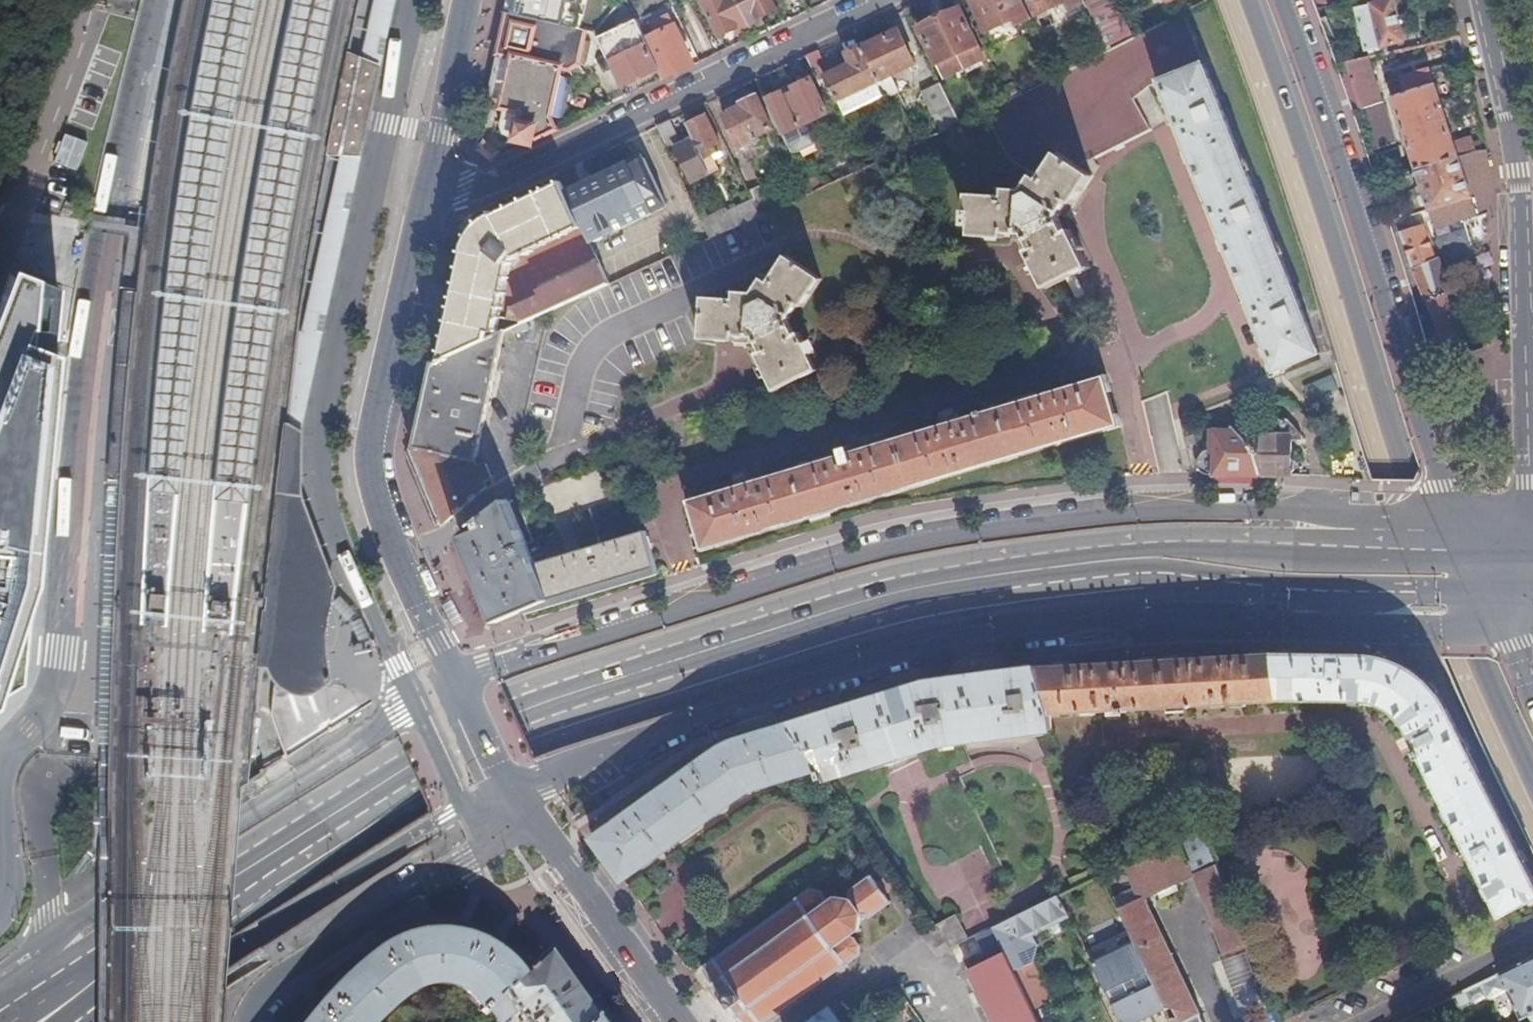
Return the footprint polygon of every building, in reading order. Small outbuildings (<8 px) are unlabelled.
[(171,470),(190,322),(205,230),(218,149),(240,36),(248,0),(203,0),(200,14),(183,101),(171,168),(166,205),(157,269),(140,467),(171,470)] [(241,483),(246,444),(257,362),(263,321),(281,208),(294,144),(311,61),(324,0),(283,0),(283,1),(261,103),(251,161),(225,310),(206,478),(241,483)] [(284,421),(287,421),(297,426),(301,428),(314,333),(359,125),(360,119),(386,0),(351,0),(339,62),(315,179),(292,318),(288,357),(284,421)] [(738,0),(714,0),(705,4),(721,37),(735,31),(738,37),(752,30),(738,0)] [(752,30),(765,24),(762,18),(777,10),(772,0),(738,0),(752,30)] [(1032,20),(1028,11),(1023,0),(971,0),(987,35),(1015,21),(1018,27),(1032,20)] [(1085,3),(1084,0),(1029,0),(1037,17),(1065,4),(1068,11),(1085,3)] [(1114,0),(1084,0),(1085,3),(1107,48),(1131,35),(1114,0)] [(1395,1),(1357,10),(1367,53),(1405,44),(1395,1)] [(1147,28),(1167,20),(1161,4),(1141,12),(1142,15),(1135,17),(1140,29),(1146,26),(1147,28)] [(941,19),(965,71),(986,62),(962,9),(941,19)] [(1055,156),(1079,169),(1150,132),(1134,101),(1149,88),(1161,83),(1202,184),(1278,373),(1321,356),(1275,240),(1183,13),(1108,51),(1058,76),(1021,94),(1022,95),(984,115),(1007,159),(1033,176),(1040,180),(1055,156)] [(579,65),(587,31),(509,15),(489,106),(508,110),(504,131),(505,135),(509,138),(533,143),(533,139),(539,140),(558,131),(552,120),(565,70),(570,71),(579,65)] [(944,81),(965,71),(941,19),(920,29),(944,81)] [(658,35),(647,40),(661,71),(665,81),(695,67),(676,26),(671,29),(667,20),(654,26),(658,35)] [(637,22),(600,40),(624,89),(661,71),(647,40),(637,22)] [(863,48),(879,83),(894,76),(916,65),(902,37),(892,41),(889,36),(863,48)] [(807,58),(818,82),(827,78),(838,102),(879,83),(863,48),(853,53),(827,66),(820,51),(807,58)] [(1369,60),(1369,59),(1363,61),(1339,66),(1355,113),(1362,109),(1375,152),(1396,144),(1369,60)] [(1459,156),(1456,147),(1431,69),(1401,78),(1403,85),(1390,90),(1418,170),(1459,156)] [(887,98),(888,100),(902,93),(894,76),(879,83),(887,98)] [(800,130),(829,116),(812,81),(794,89),(796,95),(785,100),(800,130)] [(879,83),(838,102),(845,117),(887,98),(879,83)] [(941,114),(948,130),(960,124),(941,85),(923,94),(934,117),(941,114)] [(733,116),(726,119),(741,150),(748,146),(748,148),(761,142),(759,137),(774,130),(758,98),(742,105),(744,108),(732,114),(733,116)] [(694,140),(710,175),(720,171),(713,156),(723,151),(707,118),(687,127),(694,140)] [(710,175),(694,140),(682,146),(671,122),(658,128),(669,152),(678,148),(694,183),(710,175)] [(1456,147),(1459,156),(1461,160),(1480,154),(1476,141),(1456,147)] [(1405,174),(1390,179),(1399,206),(1398,206),(1403,220),(1472,198),(1476,208),(1487,204),(1490,181),(1484,153),(1480,154),(1461,160),(1459,156),(1418,170),(1405,174)] [(1068,281),(1075,277),(1089,269),(1069,233),(1065,235),(1058,221),(1068,203),(1073,206),(1093,180),(1079,169),(1055,156),(1040,180),(1033,176),(1025,191),(1008,190),(1007,198),(970,195),(968,225),(974,225),(973,238),(1006,239),(1007,234),(1025,237),(1032,252),(1027,254),(1048,292),(1068,281)] [(580,188),(567,194),(583,227),(590,243),(595,245),(604,240),(607,233),(612,230),(614,232),(668,207),(646,161),(640,160),(598,180),(580,188)] [(811,177),(804,180),(808,189),(815,186),(811,177)] [(504,333),(507,319),(501,317),(512,264),(518,258),(527,253),(528,255),(531,253),(531,251),(583,227),(567,194),(562,183),(496,215),(495,213),(484,220),(477,227),(465,246),(441,361),(504,333)] [(762,188),(749,194),(753,202),(760,217),(773,211),(762,188)] [(753,202),(729,213),(735,228),(760,217),(753,202)] [(1414,269),(1438,259),(1426,222),(1401,230),(1414,269)] [(1441,235),(1450,266),(1474,259),(1465,228),(1441,235)] [(735,301),(703,300),(700,341),(734,343),(735,338),(755,339),(763,353),(760,355),(776,393),(819,373),(803,336),(797,338),(789,324),(800,306),(805,309),(823,282),(788,258),(770,285),(764,281),(754,295),(736,294),(735,301)] [(1428,303),(1448,295),(1438,259),(1414,269),(1428,303)] [(507,319),(504,333),(515,328),(526,323),(609,285),(600,265),(540,292),(542,297),(517,308),(510,307),(507,319)] [(64,290),(18,269),(0,312),(0,698),(19,686),(31,575),(33,575),(35,574),(37,573),(38,570),(38,567),(36,565),(34,563),(32,562),(56,338),(58,338),(64,290)] [(1075,277),(1068,281),(1079,299),(1085,295),(1075,277)] [(1481,424),(1448,295),(1428,303),(1448,355),(1455,373),(1477,426),(1481,424)] [(526,323),(515,328),(518,336),(530,330),(526,323)] [(493,480),(491,473),(487,466),(484,465),(479,467),(477,461),(504,333),(441,361),(433,365),(415,449),(416,455),(429,485),(445,522),(446,526),(488,489),(486,483),(493,480)] [(1334,377),(1305,389),(1311,404),(1340,392),(1334,377)] [(754,486),(737,491),(693,504),(707,548),(972,469),(1118,425),(1105,381),(1061,394),(1045,399),(986,417),(980,418),(959,424),(944,429),(856,456),(841,460),(754,486)] [(1045,399),(1061,394),(1059,385),(1042,390),(1045,399)] [(944,429),(959,424),(956,416),(941,420),(944,429)] [(1267,436),(1248,436),(1260,476),(1291,476),(1291,473),(1294,470),(1295,462),(1291,459),(1292,441),(1301,441),(1300,434),(1286,421),(1267,420),(1267,436)] [(287,421),(284,421),(276,486),(276,490),(258,664),(266,665),(272,677),(280,685),(290,691),(300,694),(307,694),(313,691),(331,678),(330,667),(327,651),(327,631),(329,609),(331,599),(335,584),(302,492),(301,428),(297,426),(287,421)] [(1199,471),(1204,474),(1260,476),(1248,436),(1246,433),(1212,432),(1212,450),(1204,452),(1199,456),(1198,463),(1199,471)] [(841,460),(856,456),(853,447),(838,452),(841,460)] [(439,524),(445,522),(429,485),(416,455),(411,457),(408,464),(430,516),(435,514),(439,524)] [(737,491),(754,486),(751,478),(735,483),(737,491)] [(554,608),(537,566),(509,501),(463,539),(500,625),(525,614),(526,616),(554,608)] [(537,566),(554,608),(660,575),(648,534),(537,566)] [(154,594),(140,592),(138,615),(153,615),(154,594)] [(218,602),(202,601),(200,622),(215,623),(218,602)] [(1035,668),(1048,712),(1106,709),(1120,708),(1120,711),(1126,711),(1126,708),(1279,699),(1279,698),(1275,663),(1275,655),(1174,660),(1035,668)] [(1279,698),(1377,701),(1391,707),(1402,716),(1408,725),(1421,751),(1417,753),(1420,760),(1424,758),(1503,916),(1532,900),(1532,881),(1447,705),(1439,692),(1427,680),(1416,672),(1400,663),(1383,657),(1293,655),(1294,662),(1275,663),(1279,698)] [(790,726),(827,777),(875,763),(917,751),(946,742),(961,740),(1034,730),(1053,728),(1048,712),(1035,668),(925,683),(790,726)] [(1532,881),(1532,877),(1447,705),(1532,881)] [(729,745),(595,840),(624,881),(748,792),(812,771),(813,773),(809,774),(811,781),(816,780),(816,781),(827,777),(790,726),(729,745)] [(1174,1021),(1203,1021),(1200,1015),(1145,898),(1193,875),(1215,866),(1214,863),(1200,828),(1103,875),(1174,1021)] [(1193,875),(1210,919),(1232,910),(1215,866),(1193,875)] [(702,969),(725,1002),(739,1021),(766,1021),(776,1015),(777,1016),(780,1014),(780,1012),(793,1003),(794,1005),(797,1002),(796,1000),(809,992),(810,993),(813,990),(812,989),(825,980),(826,981),(830,979),(829,977),(843,968),(843,969),(847,967),(846,965),(858,957),(860,947),(854,939),(849,937),(857,932),(859,933),(861,929),(859,928),(861,917),(869,919),(891,903),(871,876),(850,891),(849,899),(838,897),(837,895),(832,896),(833,898),(832,899),(826,904),(826,900),(820,892),(810,890),(798,899),(797,897),(794,899),(795,901),(781,911),(780,910),(777,911),(778,913),(764,923),(763,922),(760,924),(761,925),(748,935),(747,933),(744,936),(745,937),(732,946),(732,945),(728,947),(729,948),(715,958),(714,957),(711,959),(712,961),(705,966),(704,965),(700,967),(702,969)] [(1058,897),(1066,913),(1089,902),(1081,886),(1073,890),(1058,897)] [(1028,934),(1067,915),(1066,913),(1058,897),(994,929),(1003,946),(1028,934)] [(1209,919),(1224,957),(1246,948),(1232,910),(1210,919),(1209,919)] [(957,918),(936,928),(938,931),(951,949),(968,941),(957,918)] [(938,931),(936,928),(923,937),(925,940),(938,931)] [(1025,943),(1028,934),(1003,946),(1008,957),(1015,971),(1032,963),(1034,947),(1025,943)] [(488,1012),(490,1010),(519,979),(510,966),(501,958),(488,948),(467,938),(421,936),(398,941),(374,955),(323,1001),(306,1021),(375,1021),(383,1013),(406,996),(418,990),(437,985),(451,986),(459,989),(478,1002),(488,1012)] [(1247,1015),(1269,1006),(1246,948),(1224,957),(1247,1015)] [(490,1010),(499,1021),(502,1021),(517,1011),(524,1021),(592,1021),(597,1017),(557,961),(549,950),(520,977),(519,979),(490,1010)] [(1008,957),(972,975),(995,1021),(1040,1021),(1034,1010),(1015,971),(1008,957)] [(1465,990),(1471,1002),(1476,1003),(1487,998),(1491,1000),(1508,992),(1522,1021),(1530,1017),(1532,1015),(1532,958),(1465,990)] [(1051,1002),(1032,963),(1015,971),(1034,1010),(1051,1002)] [(831,1011),(830,1009),(811,1021),(816,1021),(831,1011)] [(831,1011),(816,1021),(839,1021),(831,1011)] [(1274,1020),(1275,1021),(1286,1021),(1290,1020),(1287,1014),(1274,1020)]
